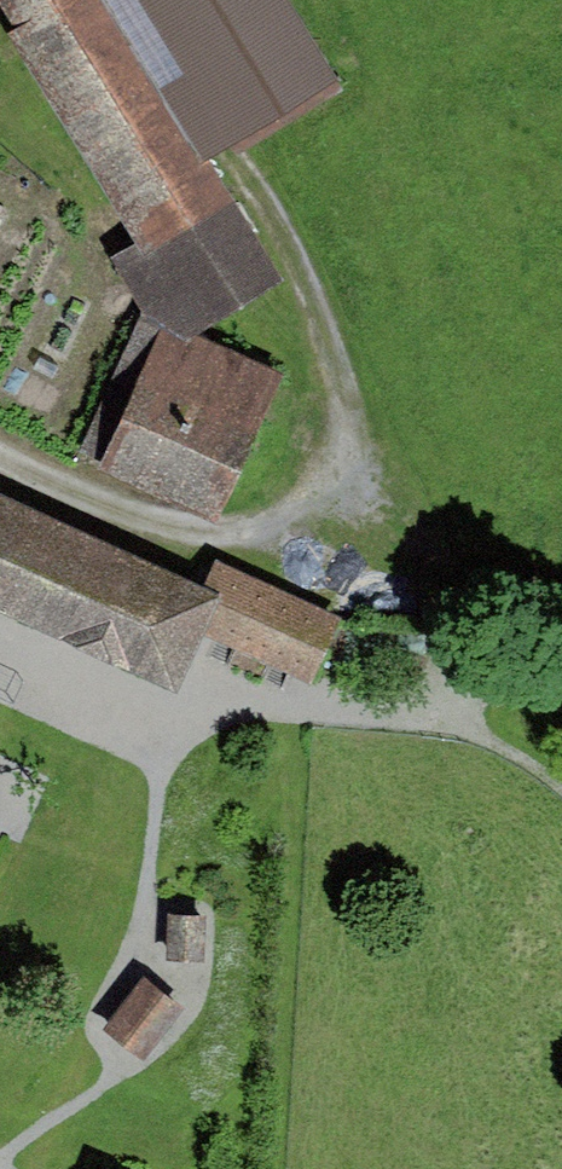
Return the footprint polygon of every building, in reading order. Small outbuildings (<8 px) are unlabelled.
[(106,0),(0,0),(0,10),(12,29),(3,35),(129,244),(106,257),(147,324),(188,342),(279,287),(205,165),(106,0)] [(205,165),(336,86),(284,0),(106,0),(205,165)] [(147,324),(138,321),(80,460),(222,519),(280,379),(188,342),(147,324)] [(0,496),(0,613),(178,695),(206,636),(224,598),(203,588),(0,496)] [(224,598),(206,636),(312,686),(343,620),(216,561),(203,588),(224,598)] [(205,918),(171,915),(167,960),(201,963),(205,918)] [(146,980),(107,1027),(143,1056),(182,1010),(146,980)]
